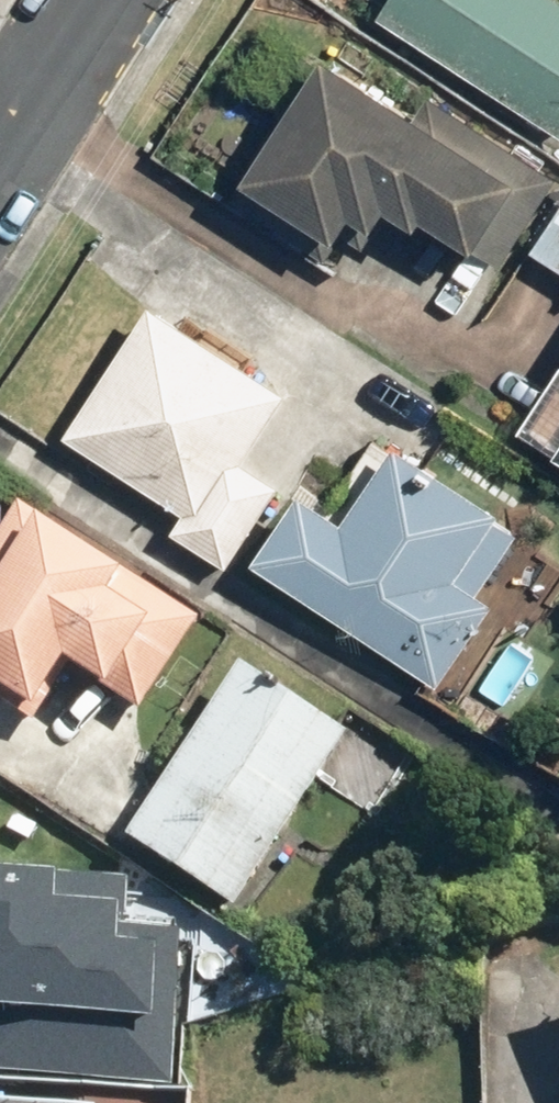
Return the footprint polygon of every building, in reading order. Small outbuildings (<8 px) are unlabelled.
[(383,18),(556,134),(558,130),(558,0),(395,0),(383,18)] [(501,263),(558,177),(439,97),(430,111),(337,50),(251,177),(348,241),(366,215),(389,230),(401,211),(427,229),(433,218),(501,263)] [(539,250),(558,264),(558,221),(539,250)] [(284,488),(245,462),(292,392),(159,304),(73,433),(193,512),(178,535),(230,569),(284,488)] [(534,420),(558,437),(558,383),(534,420)] [(334,503),(313,489),(263,562),(436,680),(536,534),(403,443),(394,456),(375,443),(334,503)] [(149,710),(210,618),(29,501),(0,546),(0,686),(47,716),(80,665),(149,710)] [(358,734),(259,665),(140,835),(239,904),(358,734)] [(180,1077),(185,926),(142,924),(145,860),(0,855),(0,1071),(180,1077)]
